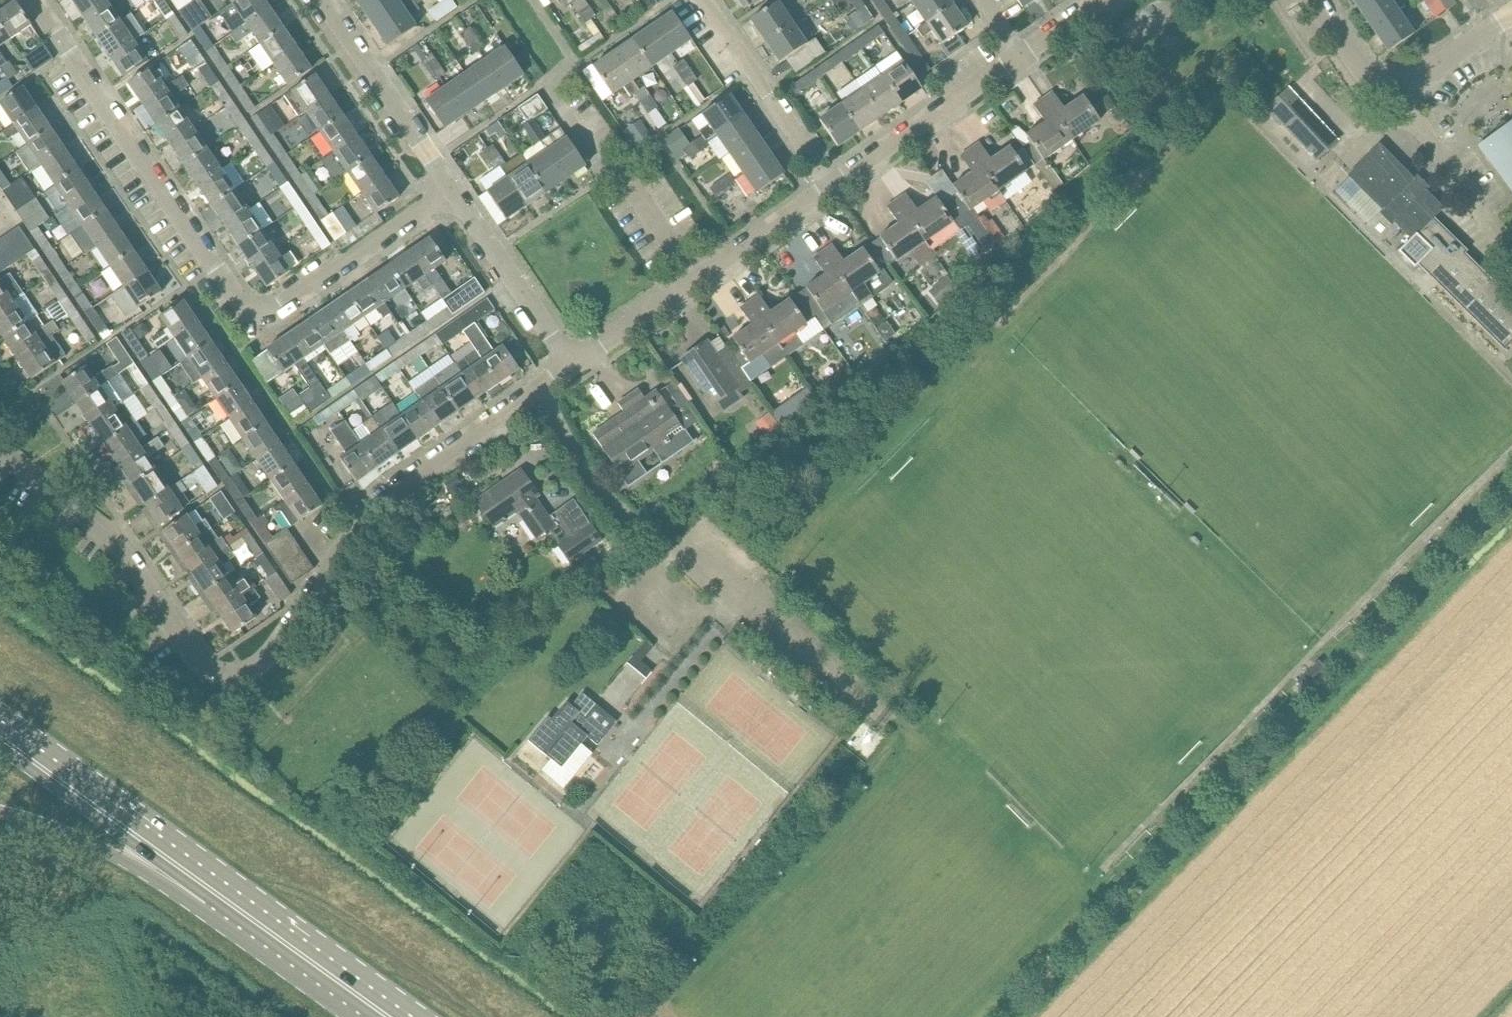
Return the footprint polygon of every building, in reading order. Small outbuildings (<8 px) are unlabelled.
[(83,16),(106,0),(72,0),(83,16)] [(120,20),(106,0),(83,16),(97,36),(120,20)] [(166,19),(173,14),(164,0),(153,0),(166,19)] [(178,10),(191,1),(190,0),(171,0),(178,10)] [(233,3),(219,13),(233,33),(270,7),(265,0),(236,0),(233,3)] [(375,26),(402,7),(398,0),(370,0),(362,6),(375,26)] [(440,3),(430,10),(437,21),(457,7),(453,0),(445,0),(440,3)] [(578,14),(589,6),(585,0),(562,0),(567,7),(571,4),(578,14)] [(839,12),(852,4),(857,11),(865,6),(861,0),(831,0),(839,12)] [(893,16),(882,0),(871,0),(885,21),(893,16)] [(950,0),(916,0),(913,2),(927,23),(953,5),(950,0)] [(1375,0),(1353,0),(1360,10),(1375,0)] [(1374,30),(1400,13),(1391,0),(1375,0),(1360,10),(1374,30)] [(1435,17),(1446,9),(1447,10),(1456,4),(1454,0),(1423,0),(1435,17)] [(0,12),(0,24),(10,39),(15,35),(32,24),(17,1),(0,12)] [(191,1),(178,10),(192,31),(199,25),(186,6),(192,2),(191,1)] [(751,19),(766,41),(792,23),(778,1),(751,19)] [(968,26),(953,5),(927,23),(941,44),(939,45),(948,58),(965,46),(957,33),(968,26)] [(585,24),(591,19),(596,16),(589,6),(578,14),(585,24)] [(874,19),(865,6),(857,11),(852,14),(861,28),(874,19)] [(253,33),(261,44),(284,28),(270,7),(233,33),(230,35),(236,44),(253,33)] [(402,7),(375,26),(389,45),(416,27),(402,7)] [(684,60),(697,51),(690,41),(692,40),(673,12),(653,25),(672,53),(679,63),(684,60)] [(110,56),(133,41),(145,33),(131,13),(120,20),(97,36),(110,56)] [(1400,13),(1374,30),(1388,51),(1414,33),(1400,13)] [(173,14),(166,19),(180,41),(188,35),(173,14)] [(899,42),(907,37),(893,16),(885,21),(899,42)] [(604,39),(591,19),(585,24),(593,36),(598,43),(604,39)] [(10,39),(0,24),(0,46),(10,39)] [(199,25),(192,31),(206,51),(213,46),(199,25)] [(653,25),(633,39),(652,67),(672,53),(653,25)] [(790,25),(764,42),(779,64),(783,61),(793,76),(824,55),(814,40),(805,46),(790,25)] [(857,41),(863,48),(884,33),(879,26),(857,41)] [(297,48),(284,28),(261,44),(274,64),(297,48)] [(460,35),(467,45),(477,38),(470,28),(460,35)] [(593,36),(577,47),(582,54),(598,43),(593,36)] [(930,70),(907,37),(899,42),(922,76),(930,70)] [(632,81),(652,67),(633,39),(613,53),(632,81)] [(476,40),(465,47),(472,57),(482,50),(476,40)] [(148,62),(133,41),(110,56),(125,78),(148,62)] [(836,55),(842,63),(863,48),(857,41),(836,55)] [(44,44),(23,58),(33,73),(54,59),(44,44)] [(183,45),(173,52),(179,60),(189,53),(183,45)] [(213,46),(206,51),(220,72),(227,67),(213,46)] [(505,46),(486,60),(505,88),(525,74),(505,46)] [(312,69),(297,48),(274,64),(289,85),(312,69)] [(882,77),(900,103),(922,88),(904,62),(903,62),(897,52),(875,67),(882,77)] [(193,67),(204,60),(199,53),(188,61),(193,67)] [(639,91),(632,81),(613,53),(594,66),(613,94),(623,87),(630,97),(633,95),(640,104),(651,97),(644,87),(639,91)] [(428,71),(439,64),(432,54),(422,61),(428,71)] [(842,63),(836,55),(816,70),(821,77),(842,63)] [(33,73),(23,58),(17,62),(16,75),(21,81),(33,73)] [(505,88),(486,60),(466,73),(485,101),(505,88)] [(673,67),(680,77),(691,70),(684,60),(679,63),(673,67)] [(198,67),(211,86),(219,81),(206,61),(198,67)] [(446,74),(439,64),(428,71),(436,81),(446,74)] [(128,82),(143,104),(166,88),(152,67),(128,82)] [(227,67),(220,72),(233,92),(241,87),(227,67)] [(143,104),(156,124),(180,108),(173,98),(190,87),(189,86),(200,78),(194,69),(183,77),(166,88),(143,104)] [(698,80),(693,84),(706,102),(738,80),(730,69),(709,83),(704,76),(698,80)] [(698,80),(691,70),(680,77),(687,88),(693,84),(698,80)] [(821,77),(816,70),(795,84),(800,92),(821,77)] [(466,73),(446,87),(465,115),(485,101),(466,73)] [(284,95),(299,116),(330,95),(315,74),(284,95)] [(882,77),(861,91),(879,118),(900,103),(882,77)] [(0,85),(0,95),(14,86),(9,79),(0,85)] [(234,102),(219,81),(211,86),(226,107),(234,102)] [(0,103),(14,123),(37,108),(23,87),(0,103)] [(241,87),(233,92),(248,113),(255,108),(241,87)] [(445,128),(465,115),(446,87),(426,100),(445,128)] [(1317,158),(1336,140),(1289,89),(1267,110),(1280,124),(1283,121),(1317,158)] [(844,103),(840,105),(859,132),(879,118),(861,91),(844,103)] [(1053,92),(1042,99),(1071,140),(1100,120),(1084,96),(1065,109),(1053,92)] [(695,143),(693,144),(695,147),(699,153),(710,146),(706,140),(716,133),(744,114),(730,94),(702,113),(710,125),(700,132),(704,137),(703,138),(695,143)] [(344,116),(330,95),(299,116),(299,117),(307,111),(321,132),(344,116)] [(657,107),(651,97),(640,104),(647,114),(657,107)] [(1044,159),(1071,140),(1042,99),(1034,105),(1046,122),(1027,135),(1032,142),(1023,148),(1054,192),(1063,185),(1044,159)] [(230,122),(236,129),(247,122),(234,102),(226,107),(234,119),(230,122)] [(859,132),(840,105),(820,119),(838,146),(859,132)] [(20,132),(28,144),(52,129),(37,108),(14,123),(2,131),(8,140),(20,132)] [(156,124),(171,145),(194,129),(180,108),(156,124)] [(251,119),(265,139),(273,134),(259,114),(251,119)] [(716,133),(706,140),(710,146),(719,160),(729,153),(757,134),(744,114),(716,133)] [(321,132),(334,152),(358,136),(344,116),(321,132)] [(539,128),(543,133),(551,128),(544,117),(535,122),(533,119),(522,126),(529,136),(539,128)] [(636,150),(652,138),(640,120),(623,132),(636,150)] [(1479,146),(1511,191),(1511,121),(1479,146)] [(261,142),(247,122),(236,129),(236,130),(239,127),(253,148),(261,142)] [(491,126),(485,130),(490,137),(496,133),(491,126)] [(546,138),(543,133),(539,128),(529,136),(535,146),(546,138)] [(41,164),(43,166),(66,150),(52,129),(28,144),(16,152),(29,172),(41,164)] [(171,145),(184,165),(207,149),(194,129),(171,145)] [(265,139),(279,160),(287,154),(273,134),(265,139)] [(729,153),(743,173),(771,154),(757,134),(729,153)] [(358,136),(334,152),(348,172),(371,156),(358,136)] [(567,137),(547,151),(567,179),(586,165),(567,137)] [(683,151),(684,151),(678,141),(669,147),(678,159),(685,154),(683,151)] [(258,155),(267,168),(275,163),(261,142),(253,148),(258,155)] [(979,143),(970,149),(998,190),(1027,170),(1022,163),(1010,146),(991,160),(979,143)] [(482,151),(489,161),(499,154),(493,144),(482,151)] [(693,144),(684,151),(683,151),(685,154),(678,159),(682,165),(699,153),(693,144)] [(1430,187),(1428,185),(1417,174),(1414,178),(1379,144),(1348,176),(1383,210),(1379,213),(1392,225),(1395,222),(1411,238),(1412,239),(1435,216),(1444,208),(1427,191),(1430,187)] [(184,165),(198,185),(221,169),(207,149),(184,165)] [(998,190),(970,149),(961,156),(973,173),(953,186),(970,210),(998,190)] [(66,150),(43,166),(55,183),(56,185),(79,169),(79,170),(83,167),(74,155),(71,157),(66,150)] [(547,151),(528,164),(547,192),(567,179),(547,151)] [(279,160),(293,180),(301,175),(287,154),(279,160)] [(496,171),(501,167),(506,164),(499,154),(489,161),(496,171)] [(785,174),(771,154),(743,173),(756,193),(785,174)] [(385,176),(371,156),(348,172),(362,192),(385,176)] [(511,161),(506,164),(501,167),(508,178),(527,206),(547,192),(528,164),(518,171),(511,161)] [(267,168),(281,188),(289,183),(275,163),(267,168)] [(56,185),(70,205),(93,190),(79,170),(79,169),(56,185)] [(235,190),(221,169),(198,185),(212,205),(235,190)] [(301,175),(315,195),(323,189),(309,169),(301,175)] [(4,192),(23,179),(22,178),(10,186),(0,171),(0,186),(4,192)] [(315,195),(301,175),(293,180),(307,200),(315,195)] [(730,175),(720,182),(727,192),(737,185),(730,175)] [(385,176),(362,192),(376,213),(399,197),(385,176)] [(507,219),(527,206),(508,178),(488,191),(507,219)] [(23,179),(4,192),(17,211),(36,198),(23,179)] [(716,199),(727,192),(720,182),(710,189),(716,199)] [(289,183),(281,188),(295,208),(302,203),(289,183)] [(93,190),(70,205),(83,225),(106,210),(93,190)] [(212,205),(226,226),(249,210),(235,190),(212,205)] [(973,261),(986,252),(964,221),(950,199),(942,205),(937,197),(918,210),(906,193),(897,200),(932,250),(955,234),(973,261)] [(321,220),(329,215),(315,195),(307,200),(321,220)] [(34,200),(17,212),(25,223),(30,231),(37,226),(49,218),(36,199),(34,200)] [(931,251),(932,250),(897,200),(887,206),(899,224),(880,237),(886,245),(878,251),(888,266),(909,252),(920,267),(935,257),(931,251)] [(302,203),(295,208),(308,229),(316,223),(302,203)] [(120,230),(106,210),(83,225),(71,234),(85,254),(97,246),(120,230)] [(249,210),(226,226),(240,246),(263,230),(249,210)] [(329,216),(329,215),(321,220),(336,241),(346,234),(332,214),(329,216)] [(966,220),(964,221),(986,252),(1002,242),(984,216),(975,222),(974,221),(973,220),(970,219),(968,219),(966,220)] [(1398,251),(1415,268),(1418,264),(1504,350),(1511,342),(1511,299),(1465,253),(1468,251),(1443,226),(1434,217),(1412,239),(1411,238),(1398,251)] [(316,223),(308,229),(323,250),(331,245),(316,223)] [(8,234),(24,257),(29,254),(30,256),(38,251),(36,248),(35,249),(19,226),(8,234)] [(37,226),(30,231),(44,251),(51,247),(37,226)] [(120,230),(97,246),(110,266),(134,250),(120,230)] [(277,250),(263,230),(240,246),(253,266),(277,250)] [(24,257),(8,234),(0,239),(0,242),(14,264),(24,257)] [(431,238),(410,252),(426,275),(446,261),(431,238)] [(0,242),(0,266),(3,271),(14,264),(0,242)] [(833,244),(823,251),(854,296),(861,306),(890,286),(891,281),(881,267),(879,269),(864,248),(845,261),(833,244)] [(65,267),(51,247),(44,251),(58,272),(65,267)] [(147,271),(134,250),(110,266),(124,286),(147,271)] [(291,271),(277,250),(253,266),(268,287),(291,271)] [(46,280),(53,275),(38,251),(30,256),(46,280)] [(844,303),(854,296),(823,251),(814,257),(826,274),(807,288),(813,296),(804,303),(814,317),(824,311),(831,320),(835,322),(844,315),(844,311),(837,302),(841,299),(844,303)] [(426,275),(410,252),(390,265),(406,288),(417,281),(424,292),(433,286),(425,275),(426,275)] [(385,302),(406,288),(390,265),(370,279),(385,302)] [(58,272),(72,292),(79,287),(65,267),(58,272)] [(147,271),(124,286),(139,307),(162,292),(147,271)] [(24,295),(10,273),(0,280),(0,311),(24,295)] [(53,275),(46,280),(60,300),(67,295),(53,275)] [(443,300),(448,307),(453,314),(484,292),(474,278),(443,300)] [(385,302),(370,279),(349,293),(365,316),(376,309),(384,319),(392,314),(385,303),(385,302)] [(85,312),(93,308),(79,287),(72,292),(85,312)] [(353,324),(365,316),(349,293),(329,307),(352,341),(360,335),(353,324)] [(24,295),(0,311),(0,331),(4,337),(39,314),(25,294),(24,295)] [(67,295),(60,300),(73,321),(80,316),(67,295)] [(759,295),(750,302),(788,357),(803,346),(793,332),(814,317),(804,303),(797,308),(790,299),(771,312),(759,295)] [(487,298),(456,320),(464,330),(477,349),(500,383),(520,369),(504,346),(492,354),(472,325),(495,309),(487,298)] [(151,340),(158,350),(198,322),(184,300),(161,316),(169,328),(151,340)] [(735,359),(741,368),(762,354),(771,368),(788,357),(750,302),(740,308),(752,325),(733,339),(744,353),(735,359)] [(352,341),(329,307),(309,321),(332,355),(352,341)] [(433,328),(453,314),(448,307),(439,313),(435,307),(424,315),(433,328)] [(93,308),(85,312),(104,339),(111,335),(93,308)] [(4,337),(19,359),(52,337),(61,331),(54,321),(45,327),(38,316),(39,315),(39,314),(4,337)] [(433,328),(424,315),(422,315),(427,322),(408,335),(412,342),(433,328)] [(95,337),(80,316),(73,321),(87,342),(95,337)] [(464,330),(456,320),(437,333),(444,344),(464,330)] [(331,355),(332,355),(309,321),(288,335),(304,358),(324,344),(331,355)] [(212,343),(198,322),(158,350),(175,338),(189,358),(212,343)] [(514,335),(512,332),(510,333),(502,322),(494,328),(502,339),(503,338),(505,341),(514,335)] [(888,322),(879,328),(887,340),(896,334),(888,322)] [(122,333),(140,361),(148,356),(129,329),(122,333)] [(444,344),(437,333),(416,347),(421,355),(437,344),(439,347),(444,344)] [(412,342),(408,335),(388,349),(392,356),(412,342)] [(52,337),(19,359),(32,379),(66,356),(52,337)] [(265,351),(254,359),(270,382),(281,374),(293,366),(309,391),(298,399),(302,404),(286,415),(292,423),(307,413),(309,415),(329,401),(301,361),(302,360),(286,337),(265,351)] [(752,383),(741,368),(735,359),(725,366),(707,341),(682,359),(713,404),(736,388),(739,392),(752,383)] [(189,358),(203,378),(226,363),(212,343),(189,358)] [(421,355),(416,347),(396,361),(401,369),(421,355)] [(372,370),(392,356),(388,349),(367,363),(372,370)] [(480,396),(500,383),(477,349),(457,363),(480,396)] [(86,366),(63,382),(77,403),(108,382),(119,375),(128,369),(135,364),(134,363),(130,356),(120,363),(114,367),(113,366),(94,379),(86,366)] [(161,377),(148,356),(140,361),(154,381),(161,377)] [(401,369),(396,361),(375,375),(380,383),(401,369)] [(436,376),(435,376),(459,411),(480,396),(457,363),(456,362),(436,376)] [(203,378),(216,398),(239,383),(226,363),(203,378)] [(372,370),(367,363),(347,377),(352,384),(372,370)] [(148,384),(135,364),(128,369),(141,389),(148,384)] [(355,389),(360,396),(380,383),(375,375),(355,389)] [(459,411),(435,376),(415,390),(423,401),(439,424),(459,411)] [(154,381),(168,402),(175,397),(161,377),(154,381)] [(352,384),(347,377),(327,392),(332,399),(352,384)] [(77,403),(91,423),(122,402),(108,382),(77,403)] [(216,398),(230,419),(254,404),(239,383),(216,398)] [(162,405),(148,384),(141,389),(155,409),(162,405)] [(824,385),(814,392),(821,401),(831,394),(824,385)] [(806,386),(771,412),(785,431),(820,406),(806,386)] [(355,389),(335,403),(340,411),(355,400),(368,419),(362,423),(365,427),(366,427),(372,436),(362,443),(378,466),(399,452),(373,416),(359,397),(360,396),(355,389)] [(684,429),(668,406),(657,390),(639,402),(632,393),(618,403),(624,412),(593,434),(630,487),(648,475),(638,461),(654,450),(663,463),(694,442),(685,429),(684,429)] [(189,417),(175,397),(168,402),(181,421),(189,417)] [(423,401),(403,415),(419,439),(439,424),(423,401)] [(136,422),(122,402),(91,423),(105,443),(128,428),(136,422)] [(318,425),(340,411),(335,403),(314,418),(318,425)] [(254,404),(230,419),(244,440),(267,424),(254,404)] [(169,430),(176,425),(162,405),(155,409),(145,416),(154,431),(164,424),(169,430)] [(382,410),(373,416),(399,452),(419,439),(403,415),(392,423),(382,410)] [(768,412),(755,423),(769,440),(782,429),(768,412)] [(181,421),(196,442),(203,438),(189,417),(181,421)] [(357,481),(378,466),(362,443),(362,444),(346,420),(330,431),(347,454),(341,458),(357,481)] [(244,440),(258,460),(281,444),(267,424),(244,440)] [(182,450),(189,445),(176,425),(169,430),(182,450)] [(105,443),(119,464),(142,448),(128,428),(105,443)] [(142,448),(119,464),(132,484),(155,468),(148,458),(164,447),(158,438),(142,449),(142,448)] [(217,458),(203,438),(196,442),(209,463),(217,458)] [(258,460),(272,480),(295,465),(281,444),(258,460)] [(204,467),(189,445),(182,450),(197,471),(204,467)] [(209,463),(223,483),(230,478),(217,458),(209,463)] [(295,465),(272,480),(285,501),(274,508),(309,485),(295,465)] [(197,471),(170,489),(146,505),(152,513),(147,516),(156,529),(183,510),(176,499),(187,491),(187,490),(198,483),(206,494),(217,487),(204,467),(197,471)] [(170,489),(155,468),(132,484),(127,487),(136,500),(141,497),(146,505),(170,489)] [(565,512),(551,521),(535,498),(539,495),(522,470),(476,501),(494,526),(518,509),(537,538),(549,529),(559,544),(557,545),(570,565),(604,542),(589,520),(577,529),(565,512)] [(223,483),(237,503),(244,499),(244,498),(251,493),(237,473),(230,478),(223,483)] [(322,505),(309,485),(274,508),(276,512),(282,512),(291,526),(299,521),(322,505)] [(224,520),(236,512),(222,491),(210,499),(224,520)] [(258,519),(244,499),(237,503),(251,524),(258,519)] [(172,543),(178,551),(211,528),(206,520),(195,527),(187,514),(159,533),(167,546),(172,543)] [(219,539),(211,528),(178,551),(192,572),(228,547),(222,537),(219,539)] [(265,544),(272,555),(295,540),(288,528),(265,544)] [(250,533),(243,538),(257,558),(264,553),(250,533)] [(278,565),(302,549),(295,540),(272,555),(278,565)] [(192,572),(205,592),(229,576),(222,566),(235,557),(228,547),(192,572)] [(302,549),(278,565),(285,574),(308,558),(302,549)] [(262,555),(255,559),(264,573),(271,568),(262,555)] [(315,568),(308,558),(285,574),(292,584),(315,568)] [(291,594),(280,577),(277,573),(266,581),(280,602),(291,594)] [(234,584),(229,576),(205,592),(219,612),(254,589),(245,576),(234,584)] [(260,599),(254,589),(219,612),(234,633),(257,617),(249,606),(260,599)] [(639,643),(614,683),(621,688),(627,679),(640,688),(660,656),(639,643)] [(547,717),(528,740),(562,768),(588,736),(598,745),(617,721),(582,692),(571,705),(567,701),(551,720),(547,717)]
